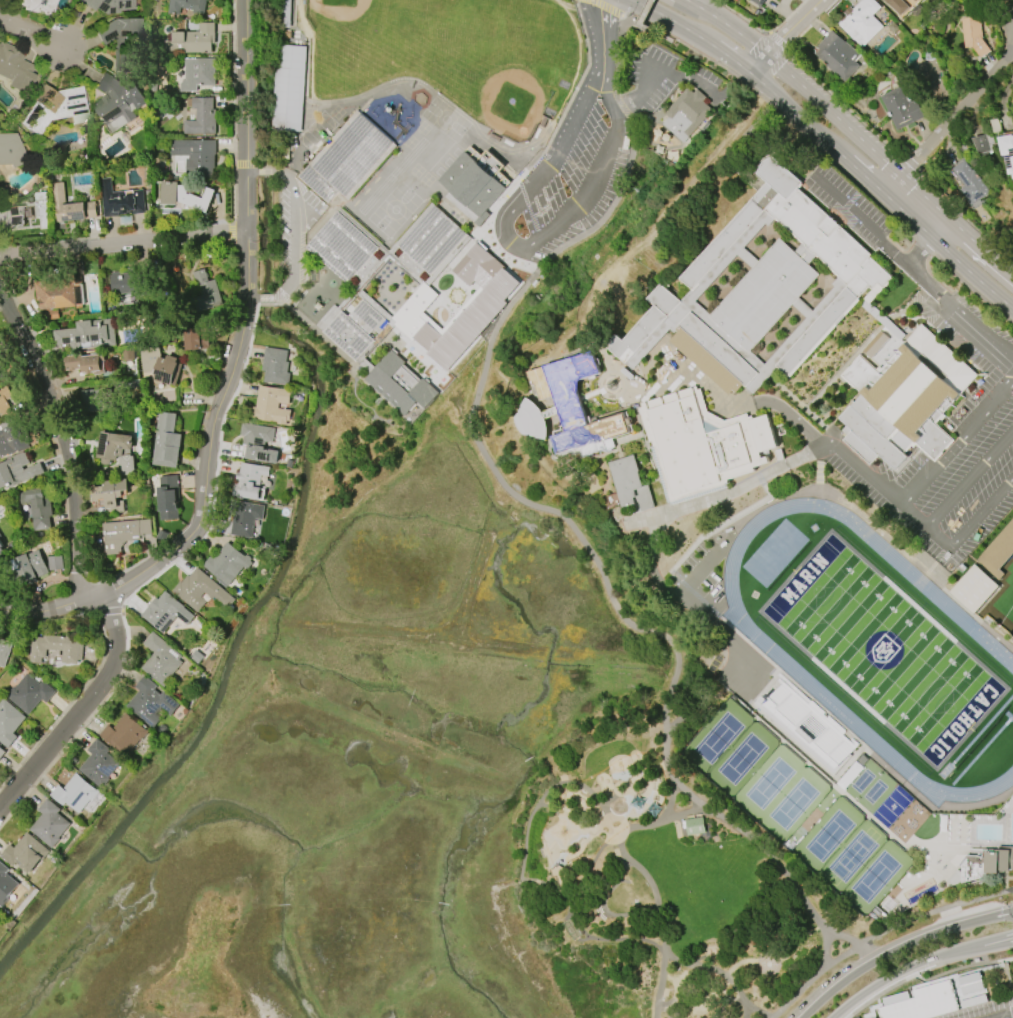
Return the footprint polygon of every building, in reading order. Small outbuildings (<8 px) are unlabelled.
[(6,2),(6,0),(56,0),(52,16),(22,9),(23,6),(6,2)] [(92,11),(76,0),(133,0),(134,10),(119,11),(119,13),(104,15),(94,8),(92,11)] [(167,13),(170,0),(207,0),(204,16),(192,14),(193,10),(180,8),(179,16),(167,13)] [(758,5),(750,0),(766,0),(760,8),(757,7),(758,5)] [(852,9),(862,0),(874,0),(880,7),(871,16),(882,27),(862,47),(854,40),(853,41),(837,23),(845,15),(843,13),(850,7),(852,9)] [(900,17),(884,0),(901,0),(908,8),(900,17)] [(965,48),(961,19),(968,18),(967,16),(972,16),(973,18),(980,17),(983,40),(990,52),(980,58),(973,47),(965,48)] [(114,73),(113,40),(103,45),(95,30),(115,19),(139,19),(140,43),(125,43),(126,73),(114,73)] [(212,53),(183,53),(182,51),(179,51),(179,52),(164,52),(164,41),(172,41),(172,32),(199,32),(199,23),(215,23),(215,44),(211,44),(212,53)] [(844,82),(823,64),(825,62),(815,54),(820,49),(817,47),(831,30),(855,51),(856,50),(861,54),(854,62),(859,65),(844,82)] [(302,131),(306,47),(277,45),(273,130),(302,131)] [(11,80),(0,75),(0,46),(25,57),(20,69),(33,75),(25,93),(8,85),(11,80)] [(944,81),(949,94),(931,102),(925,87),(923,59),(925,59),(925,52),(939,51),(939,57),(942,57),(944,81)] [(210,92),(179,92),(179,83),(181,83),(181,79),(184,79),(184,59),(215,58),(215,86),(210,86),(210,92)] [(107,126),(92,105),(106,95),(94,87),(103,72),(120,82),(123,87),(133,81),(146,104),(135,111),(132,106),(130,107),(137,118),(128,123),(123,116),(107,126)] [(897,130),(881,97),(901,87),(901,88),(912,83),(921,101),(917,102),(924,117),(897,130)] [(87,121),(71,124),(70,117),(48,121),(37,136),(19,124),(33,102),(30,100),(41,84),(53,92),(80,87),(87,121)] [(684,143),(663,124),(669,117),(664,113),(688,88),(694,93),(697,89),(706,98),(703,101),(712,110),(688,136),(689,137),(684,143)] [(216,110),(215,134),(183,133),(183,121),(196,121),(196,109),(192,109),(192,107),(186,107),(186,99),(191,99),(191,98),(212,98),(212,110),(216,110)] [(298,177),(358,110),(397,145),(348,200),(338,191),(327,204),(298,177)] [(9,164),(0,164),(0,133),(14,133),(28,161),(11,169),(9,164)] [(1011,134),(1012,134),(1012,180),(1012,174),(1008,175),(1004,156),(1002,156),(998,138),(1011,135),(1011,134)] [(978,155),(991,152),(987,135),(974,138),(978,155)] [(215,141),(214,168),(212,168),(212,178),(185,178),(186,157),(169,156),(170,141),(191,141),(191,140),(215,141)] [(439,180),(471,146),(476,151),(477,151),(483,156),(488,151),(504,166),(499,172),(511,183),(486,211),(491,215),(479,228),(445,197),(451,191),(439,180)] [(894,277),(798,188),(802,183),(772,155),(756,173),(767,183),(679,279),(691,290),(680,301),(662,284),(648,299),(656,306),(624,340),(618,336),(607,347),(632,370),(670,330),(675,335),(669,341),(729,397),(742,384),(752,394),(777,367),(789,378),(877,283),(883,289),(894,277)] [(972,207),(947,173),(965,160),(977,176),(978,175),(991,193),(972,207)] [(104,217),(100,179),(110,178),(112,192),(143,189),(146,213),(104,217)] [(161,204),(161,181),(177,182),(177,185),(186,185),(186,194),(189,195),(189,194),(202,199),(207,187),(215,190),(206,212),(195,208),(194,211),(177,204),(176,205),(161,204)] [(95,201),(96,218),(56,222),(52,183),(63,182),(66,205),(95,201)] [(306,248),(359,292),(388,257),(427,289),(471,237),(431,204),(390,253),(338,210),(306,248)] [(6,229),(0,228),(0,206),(4,208),(23,206),(24,225),(6,229)] [(444,336),(406,303),(391,321),(449,371),(507,303),(505,301),(522,281),(477,243),(452,272),(470,287),(475,282),(484,289),(444,336)] [(76,306),(52,309),(52,311),(58,310),(59,319),(47,320),(46,310),(41,310),(40,301),(36,301),(35,283),(68,280),(66,262),(79,261),(81,283),(75,283),(75,284),(83,283),(85,304),(82,305),(82,308),(77,308),(76,306)] [(215,280),(223,305),(193,314),(189,300),(201,296),(199,287),(197,288),(192,273),(204,269),(208,282),(215,280)] [(154,291),(114,295),(112,275),(114,275),(113,273),(120,272),(121,274),(152,271),(154,291)] [(316,326),(370,373),(375,367),(365,358),(384,336),(356,311),(350,318),(334,305),(316,326)] [(55,331),(78,328),(77,322),(92,320),(92,321),(114,319),(117,346),(71,350),(71,344),(56,346),(55,331)] [(921,325),(978,375),(935,423),(954,440),(935,462),(915,445),(913,448),(910,445),(903,454),(908,458),(896,470),(880,455),(870,465),(844,441),(848,436),(843,431),(848,426),(840,418),(851,406),(852,407),(862,396),(840,376),(859,354),(876,370),(879,366),(882,369),(921,325)] [(210,350),(210,328),(185,329),(186,350),(210,350)] [(140,347),(159,346),(159,357),(166,359),(167,355),(178,358),(176,363),(182,364),(176,386),(163,383),(164,377),(161,376),(159,381),(153,379),(155,372),(141,372),(140,347)] [(261,371),(265,347),(287,351),(286,361),(288,362),(287,372),(290,373),(288,385),(263,381),(265,371),(261,371)] [(439,394),(391,351),(365,380),(406,416),(418,402),(426,409),(439,394)] [(594,351),(601,374),(576,381),(589,426),(593,425),(593,423),(625,414),(626,420),(631,418),(633,425),(632,426),(634,432),(612,439),(615,447),(606,450),(606,449),(585,456),(583,450),(577,452),(577,449),(560,455),(555,437),(568,433),(562,414),(547,418),(550,429),(548,440),(540,438),(541,437),(535,436),(535,435),(533,435),(532,435),(527,435),(523,429),(520,423),(520,417),(522,413),(523,414),(524,412),(524,411),(527,406),(526,406),(530,398),(540,405),(546,413),(559,407),(555,397),(542,401),(536,385),(534,385),(530,372),(594,351)] [(64,357),(82,355),(82,357),(91,356),(91,354),(103,352),(104,361),(103,361),(105,374),(94,375),(94,373),(83,375),(82,369),(67,371),(66,366),(65,366),(64,357)] [(256,408),(259,386),(290,391),(288,404),(279,402),(278,408),(291,410),(289,426),(277,424),(277,423),(250,419),(252,407),(256,408)] [(696,386),(697,390),(700,389),(707,412),(724,421),(746,414),(748,418),(751,417),(752,420),(767,415),(777,447),(767,450),(769,456),(767,457),(768,462),(753,467),(754,471),(727,479),(729,487),(673,505),(672,502),(669,503),(651,446),(653,446),(651,441),(650,442),(639,409),(642,408),(641,404),(696,386)] [(2,414),(0,415),(0,392),(6,388),(12,398),(6,402),(14,415),(5,420),(2,414)] [(82,391),(83,411),(103,411),(103,390),(82,391)] [(181,434),(176,468),(151,464),(159,412),(176,414),(173,433),(181,434)] [(2,430),(0,425),(12,417),(15,422),(18,420),(32,442),(28,445),(30,448),(18,453),(18,451),(9,456),(8,454),(1,459),(0,457),(0,431),(2,430)] [(242,424),(275,429),(273,443),(265,442),(264,449),(279,451),(277,464),(246,459),(248,445),(242,444),(244,436),(240,436),(242,424)] [(101,432),(133,437),(131,450),(123,449),(122,457),(118,456),(117,461),(111,460),(110,464),(109,463),(109,465),(103,464),(104,463),(102,462),(102,458),(97,458),(101,432)] [(1,489),(0,487),(0,463),(26,452),(32,466),(39,463),(44,474),(8,489),(7,487),(1,489)] [(608,463),(633,455),(642,485),(646,484),(653,508),(640,512),(637,505),(623,509),(608,463)] [(241,463),(270,467),(268,477),(261,475),(260,486),(265,487),(263,500),(232,495),(234,484),(238,485),(239,480),(235,480),(237,472),(239,473),(241,463)] [(177,475),(178,490),(176,490),(178,519),(160,521),(156,477),(177,475)] [(103,482),(127,479),(129,490),(122,491),(122,497),(117,498),(118,508),(106,509),(106,506),(99,507),(99,502),(92,502),(91,488),(104,486),(103,482)] [(52,530),(34,532),(31,503),(21,504),(19,492),(48,488),(52,516),(50,517),(52,530)] [(230,535),(233,513),(229,512),(231,500),(265,505),(263,520),(255,519),(252,538),(230,535)] [(998,581),(1004,574),(1000,570),(1012,555),(1012,519),(976,561),(998,581)] [(102,524),(150,520),(151,534),(142,534),(143,536),(139,536),(140,541),(125,542),(120,548),(121,552),(118,552),(119,555),(105,556),(104,536),(103,536),(102,524)] [(213,558),(227,542),(244,557),(246,555),(248,556),(250,558),(250,559),(250,561),(252,563),(247,569),(244,566),(227,586),(203,566),(210,556),(213,558)] [(49,573),(39,578),(36,572),(35,573),(37,577),(35,578),(36,582),(30,585),(28,582),(20,586),(9,562),(27,554),(27,556),(38,551),(49,573)] [(47,557),(49,571),(63,570),(61,555),(47,557)] [(973,614),(998,587),(974,565),(949,592),(973,614)] [(197,567),(234,600),(227,608),(214,596),(212,599),(204,592),(201,597),(206,601),(197,612),(172,591),(179,582),(181,583),(188,575),(189,576),(197,567)] [(165,591),(196,616),(187,626),(176,617),(163,633),(141,615),(156,598),(158,600),(165,591)] [(154,653),(143,643),(153,632),(182,656),(179,660),(182,663),(170,677),(172,679),(164,688),(141,668),(154,653)] [(43,635),(83,638),(81,661),(78,661),(77,664),(62,663),(63,651),(46,649),(46,658),(42,658),(41,664),(30,663),(32,637),(43,638),(43,635)] [(3,667),(0,666),(0,638),(12,643),(3,667)] [(26,674),(39,685),(42,681),(56,691),(46,703),(41,699),(28,715),(6,697),(13,687),(15,688),(26,674)] [(125,707),(139,691),(135,687),(144,676),(157,686),(154,689),(160,695),(163,692),(179,705),(170,715),(161,708),(155,715),(161,719),(153,729),(125,707)] [(7,749),(0,743),(0,702),(3,699),(25,717),(12,733),(17,737),(7,749)] [(126,713),(148,731),(141,740),(140,740),(125,757),(99,735),(108,725),(112,728),(126,713)] [(78,770),(91,754),(86,750),(96,739),(109,749),(106,753),(119,764),(108,778),(109,779),(101,789),(78,770)] [(76,773),(99,792),(91,801),(90,800),(79,813),(65,802),(62,806),(50,795),(58,785),(63,789),(76,773)] [(29,829),(42,814),(37,810),(47,798),(60,809),(57,812),(70,824),(59,837),(60,838),(52,848),(29,829)] [(685,819),(687,835),(704,834),(703,818),(685,819)] [(14,848),(27,832),(49,851),(36,867),(35,866),(29,874),(15,863),(12,866),(0,856),(9,844),(14,848)] [(984,881),(985,869),(1012,869),(1012,847),(997,846),(997,855),(962,854),(961,881),(984,881)] [(2,908),(0,906),(0,861),(10,869),(7,873),(20,884),(8,898),(10,899),(2,908)] [(989,1003),(980,971),(909,989),(910,991),(883,998),(885,1007),(878,1009),(880,1017),(931,1017),(989,1003)]
